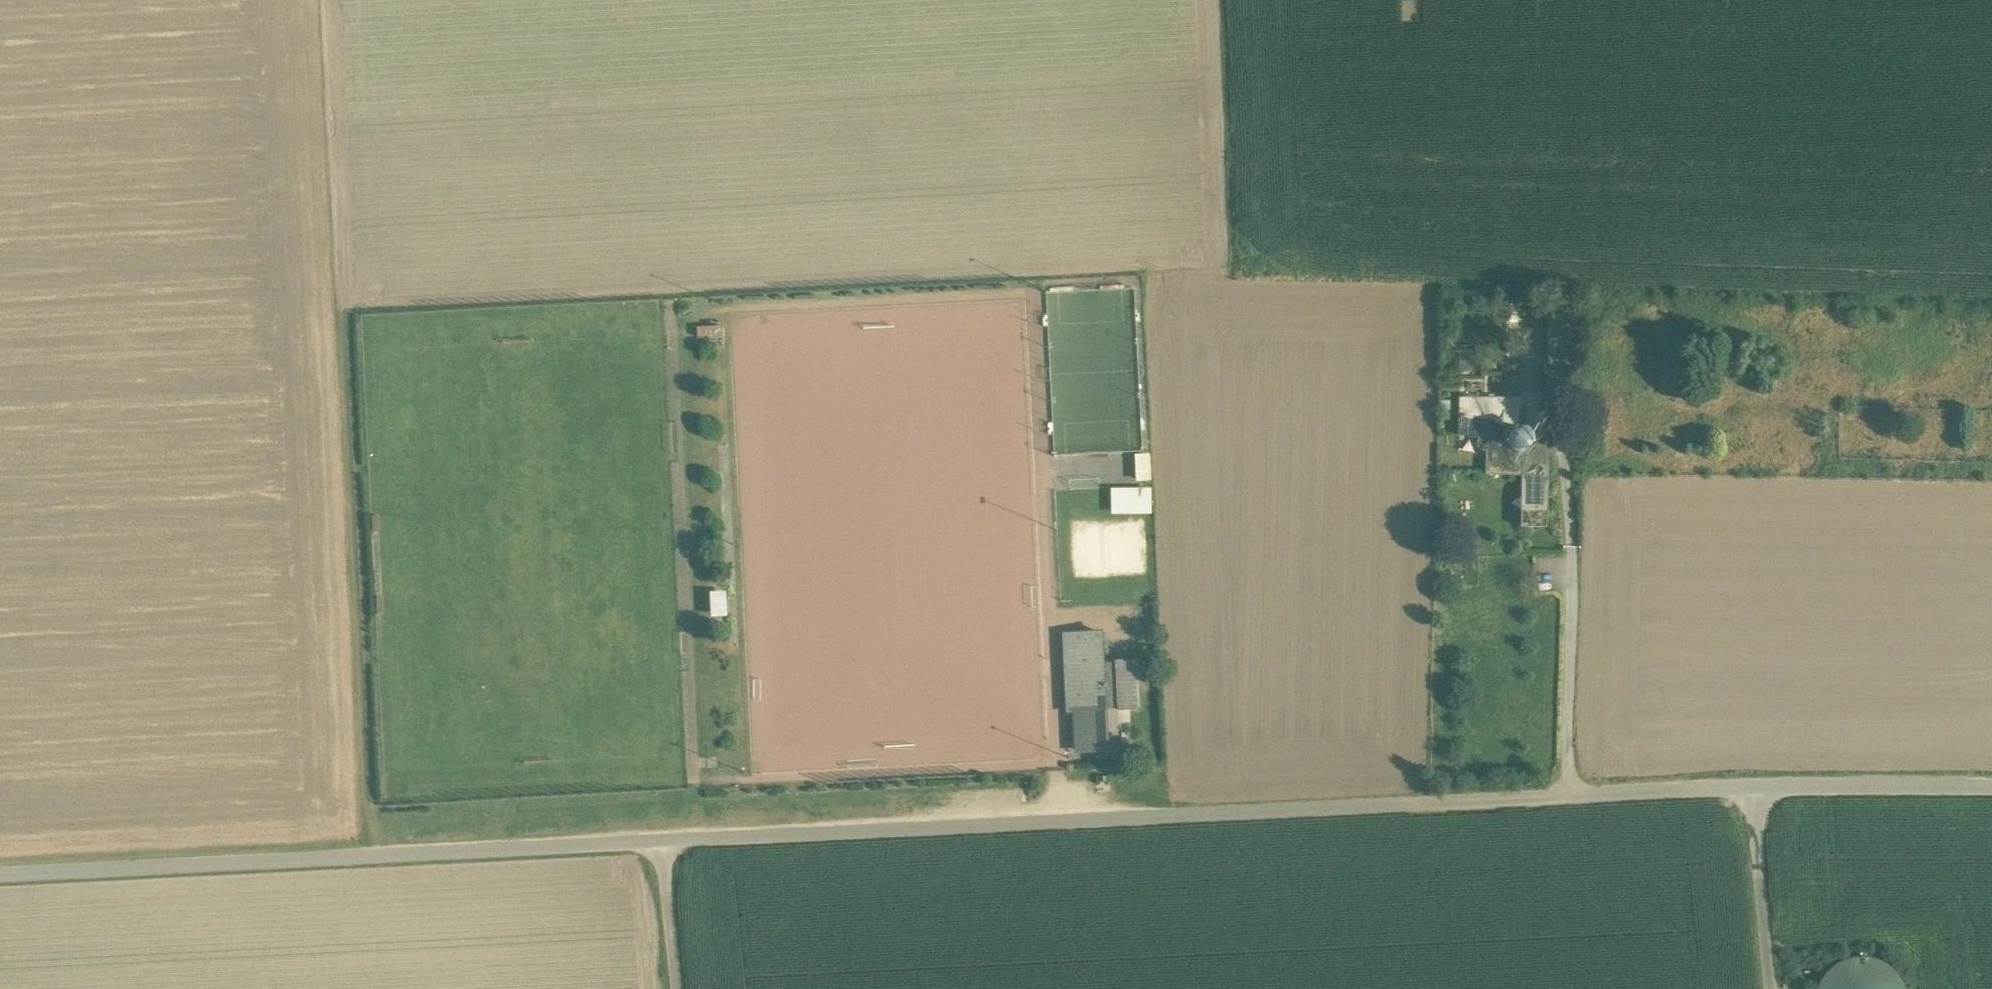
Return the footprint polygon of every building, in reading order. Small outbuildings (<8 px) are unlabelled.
[(1555,308),(1556,345),(1571,344),(1571,338),(1573,338),(1572,329),(1586,328),(1586,307),(1555,308)] [(1515,411),(1514,411),(1512,411),(1508,412),(1506,413),(1504,414),(1501,415),(1500,416),(1497,419),(1497,398),(1459,398),(1459,435),(1479,436),(1479,439),(1478,441),(1477,444),(1478,446),(1479,448),(1482,450),(1484,450),(1487,449),(1491,450),(1490,474),(1522,475),(1521,526),(1545,527),(1547,453),(1546,452),(1545,450),(1544,448),(1534,442),(1534,438),(1532,433),(1528,430),(1524,428),(1519,427),(1519,411),(1515,411)] [(1520,399),(1497,398),(1497,419),(1500,416),(1501,415),(1504,414),(1506,413),(1508,412),(1512,411),(1514,411),(1515,411),(1519,411),(1520,399)] [(1136,479),(1151,478),(1150,453),(1135,453),(1136,479)] [(1153,513),(1152,486),(1113,487),(1114,514),(1153,513)] [(730,615),(728,590),(713,590),(714,616),(730,615)] [(1101,632),(1062,634),(1066,712),(1077,711),(1079,751),(1107,750),(1105,703),(1117,703),(1117,709),(1138,708),(1135,660),(1115,662),(1115,670),(1103,670),(1101,632)] [(1892,950),(1817,976),(1822,988),(1905,988),(1892,950)]
